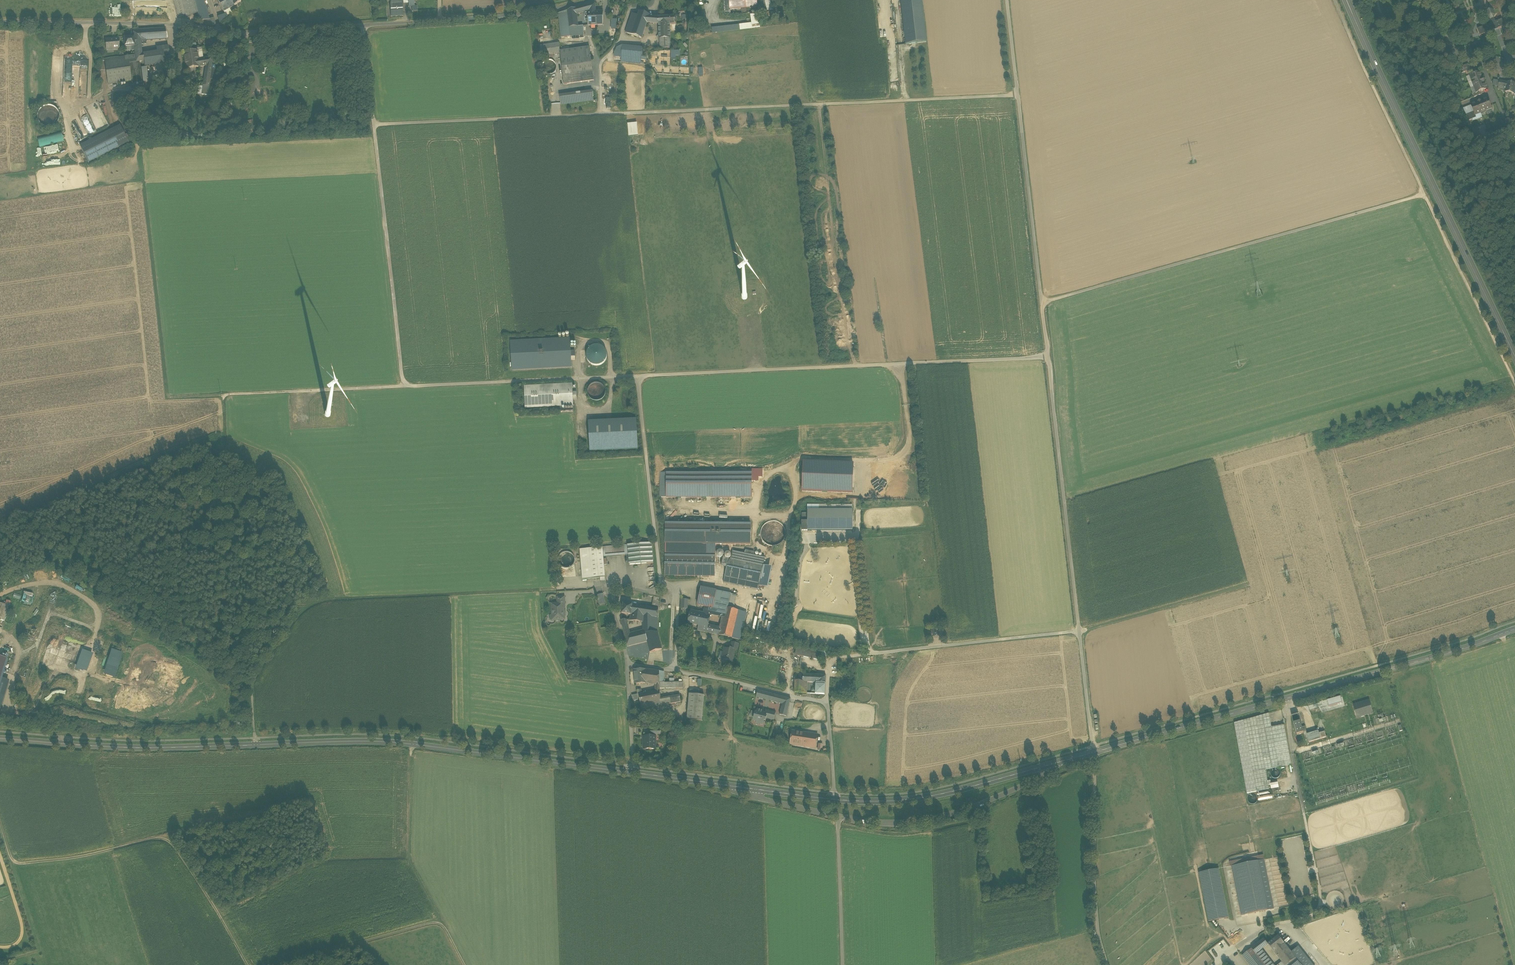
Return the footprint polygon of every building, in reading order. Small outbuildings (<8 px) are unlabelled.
[(185,14),(181,0),(173,0),(178,16),(185,14)] [(211,26),(209,19),(204,0),(181,0),(185,14),(186,17),(194,14),(196,20),(199,21),(200,23),(211,26)] [(224,11),(241,2),(240,0),(218,0),(224,11)] [(391,15),(403,15),(402,0),(390,0),(391,15)] [(746,8),(745,1),(745,0),(729,0),(730,9),(742,8),(746,8)] [(906,44),(926,42),(921,0),(901,0),(906,44)] [(588,11),(588,25),(596,24),(596,11),(595,11),(595,2),(582,6),(584,12),(588,11)] [(567,10),(569,27),(578,26),(577,14),(576,8),(567,10)] [(1492,23),(1495,22),(1493,18),(1495,14),(1493,9),(1489,8),(1487,9),(1485,13),(1487,18),(1490,19),(1492,23)] [(561,37),(570,35),(569,31),(569,27),(567,10),(558,12),(561,37)] [(642,38),(647,22),(649,16),(650,15),(639,11),(638,15),(631,34),(642,38)] [(218,16),(220,23),(229,20),(226,13),(218,16)] [(631,34),(638,15),(632,13),(625,32),(631,34)] [(711,27),(712,33),(752,28),(752,27),(760,26),(758,13),(750,14),(751,23),(711,27)] [(658,23),(658,26),(670,26),(670,24),(674,24),(674,16),(670,16),(658,17),(658,23)] [(1495,22),(1492,23),(1478,29),(1480,35),(1504,26),(1502,19),(1495,22)] [(569,27),(569,31),(577,30),(578,35),(584,34),(583,26),(578,26),(569,27)] [(659,37),(670,37),(670,33),(670,30),(670,26),(658,26),(659,37)] [(134,37),(134,41),(141,40),(146,40),(167,39),(165,28),(133,30),(134,37)] [(132,46),(132,50),(135,50),(134,41),(134,37),(124,37),(125,46),(132,46)] [(670,47),(670,37),(659,37),(660,48),(670,47)] [(114,48),(114,49),(119,49),(118,38),(106,39),(107,49),(114,48)] [(540,55),(560,53),(560,51),(559,43),(539,45),(540,55)] [(642,47),(622,45),(621,57),(641,59),(641,55),(642,47)] [(156,47),(157,51),(163,51),(164,55),(170,54),(168,46),(156,47)] [(590,47),(560,51),(560,53),(563,75),(593,71),(590,47)] [(192,67),(200,66),(198,59),(197,50),(184,52),(186,68),(192,67)] [(671,51),(671,60),(676,60),(675,56),(680,55),(680,50),(671,51)] [(165,63),(164,55),(163,51),(157,51),(143,53),(144,61),(145,63),(145,66),(165,63)] [(142,61),(144,61),(143,53),(142,53),(135,54),(135,55),(136,62),(139,61),(142,61)] [(142,81),(139,61),(136,62),(135,55),(105,59),(108,84),(132,80),(132,83),(142,81)] [(213,57),(198,59),(200,66),(206,65),(203,85),(203,86),(202,92),(202,94),(207,94),(209,82),(210,82),(211,78),(209,78),(211,68),(212,57),(213,57)] [(542,64),(542,67),(542,70),(544,72),(546,74),(549,74),(552,74),(555,72),(556,70),(557,67),(556,64),(555,61),(552,60),(549,59),(546,60),(544,61),(542,64)] [(594,80),(593,71),(563,75),(564,83),(594,80)] [(1470,76),(1472,82),(1482,78),(1480,72),(1470,76)] [(1472,82),(1474,87),(1484,83),(1482,78),(1472,82)] [(1486,89),(1484,83),(1474,87),(1476,93),(1479,92),(1481,91),(1481,92),(1483,91),(1483,90),(1486,89)] [(1514,94),(1514,88),(1514,87),(1514,85),(1511,85),(1511,83),(1507,83),(1506,88),(1505,92),(1514,94)] [(560,97),(561,103),(593,99),(593,93),(560,97)] [(1488,99),(1482,101),(1486,111),(1492,109),(1490,104),(1491,104),(1490,102),(1489,102),(1488,99)] [(1476,103),(1477,103),(1481,113),(1486,111),(1482,101),(1476,103)] [(72,120),(79,138),(103,128),(100,120),(104,118),(97,103),(86,107),(91,120),(78,126),(75,119),(72,120)] [(1475,115),(1481,113),(1477,103),(1471,106),(1473,112),(1475,115)] [(53,106),(49,105),(44,105),(41,108),(38,111),(37,115),(38,120),(40,123),(44,126),(48,127),(52,126),(56,124),(58,120),(59,116),(59,112),(56,108),(53,106)] [(1464,109),(1466,115),(1473,112),(1471,106),(1464,109)] [(1475,115),(1473,112),(1466,115),(1468,121),(1472,120),(1476,118),(1475,115)] [(1482,118),(1481,113),(1475,115),(1476,118),(1472,120),(1472,122),(1482,118)] [(629,136),(638,135),(637,122),(628,123),(629,136)] [(80,145),(88,162),(128,142),(120,125),(80,145)] [(179,134),(193,139),(195,134),(180,129),(179,134)] [(38,137),(40,146),(64,140),(62,131),(38,137)] [(1474,135),(1478,143),(1483,141),(1480,133),(1474,135)] [(571,356),(571,351),(570,338),(511,341),(512,369),(571,367),(571,356)] [(592,364),(597,365),(602,364),(605,360),(607,355),(605,350),(601,346),(596,345),(591,346),(588,350),(586,355),(588,360),(592,364)] [(592,400),(597,401),(601,400),(605,397),(606,392),(604,387),(601,384),(596,383),(592,384),(588,388),(587,392),(589,397),(592,400)] [(573,405),(573,396),(573,392),(572,384),(524,386),(525,407),(573,405)] [(588,421),(590,451),(638,449),(636,419),(588,421)] [(803,461),(802,491),(852,493),(853,463),(803,461)] [(752,473),(751,480),(758,480),(758,477),(762,477),(763,469),(752,469),(752,473)] [(667,472),(666,497),(751,498),(751,480),(752,473),(667,472)] [(807,530),(852,530),(852,509),(825,509),(808,509),(807,509),(807,513),(802,513),(802,530),(807,530)] [(778,522),(773,521),(768,522),(764,524),(762,528),(760,533),(761,538),(764,542),(768,545),(773,546),(777,545),(781,542),(784,538),(785,534),(785,529),(782,525),(778,522)] [(716,544),(750,545),(751,523),(749,523),(741,523),(666,522),(665,544),(716,544)] [(627,545),(629,565),(653,563),(652,543),(627,545)] [(715,556),(716,544),(665,544),(665,555),(715,555),(715,556)] [(603,557),(628,555),(627,545),(603,547),(603,557)] [(592,578),(600,578),(605,577),(603,557),(603,547),(590,548),(592,578)] [(582,579),(592,578),(590,548),(580,549),(582,579)] [(733,550),(732,553),(764,560),(765,557),(754,555),(744,553),(733,550)] [(567,568),(571,568),(573,566),(575,563),(575,559),(575,556),(573,553),(570,552),(566,551),(563,552),(560,554),(559,557),(558,561),(559,564),(561,566),(564,568),(567,568)] [(725,577),(759,584),(762,568),(763,566),(764,560),(732,553),(730,560),(728,559),(726,567),(725,577)] [(665,576),(715,577),(715,556),(715,555),(665,555),(665,576)] [(769,570),(765,588),(768,588),(772,568),(763,566),(762,568),(769,570)] [(769,570),(762,568),(759,584),(759,586),(765,588),(769,570)] [(759,584),(725,577),(723,583),(758,590),(759,586),(759,584)] [(698,606),(712,609),(716,591),(701,588),(698,606)] [(31,596),(33,596),(34,593),(24,591),(22,600),(29,602),(31,596)] [(722,592),(716,591),(712,609),(712,610),(714,610),(718,611),(720,601),(722,592)] [(722,592),(720,601),(729,603),(728,608),(733,610),(736,595),(722,592)] [(605,603),(603,593),(597,595),(599,604),(605,603)] [(661,598),(654,597),(652,606),(659,607),(661,598)] [(0,603),(0,620),(4,621),(10,602),(7,601),(5,604),(0,603)] [(726,608),(728,608),(729,603),(720,601),(718,611),(717,616),(723,618),(726,608)] [(630,620),(634,621),(636,605),(629,604),(629,603),(628,603),(628,604),(623,603),(622,613),(631,615),(630,620)] [(556,615),(556,620),(565,620),(564,604),(557,604),(551,604),(552,615),(555,615),(556,615)] [(634,621),(643,622),(644,615),(657,618),(658,609),(636,605),(634,621)] [(714,634),(715,629),(708,627),(708,625),(711,614),(713,615),(714,610),(712,610),(705,608),(704,614),(701,613),(698,626),(699,626),(698,631),(714,634)] [(738,611),(733,610),(728,608),(726,608),(723,618),(721,627),(720,630),(719,635),(719,636),(731,638),(738,611)] [(688,623),(698,626),(701,613),(691,611),(688,623)] [(747,613),(738,611),(731,638),(740,640),(747,613)] [(643,622),(645,630),(647,642),(650,652),(662,649),(657,632),(657,618),(644,615),(643,622)] [(627,646),(647,642),(645,630),(630,634),(629,628),(623,629),(627,646)] [(795,655),(819,660),(821,651),(797,646),(795,655)] [(722,659),(732,661),(734,649),(730,648),(727,647),(726,649),(725,648),(724,652),(722,659)] [(103,675),(115,679),(123,653),(112,649),(103,675)] [(75,669),(87,673),(93,654),(82,650),(75,669)] [(633,669),(635,684),(645,683),(645,674),(647,674),(647,669),(633,669)] [(655,685),(655,689),(660,688),(676,688),(683,688),(683,682),(674,682),(669,682),(664,683),(664,672),(659,671),(647,669),(647,674),(645,674),(645,683),(655,685)] [(803,674),(802,681),(803,681),(803,682),(808,682),(815,682),(815,675),(814,675),(803,674)] [(826,675),(815,675),(815,682),(815,683),(816,683),(825,683),(826,675)] [(0,682),(0,709),(9,680),(1,678),(0,682)] [(803,693),(803,682),(803,681),(802,681),(795,681),(794,692),(803,693)] [(825,685),(816,684),(815,694),(825,694),(825,685)] [(756,697),(766,700),(768,692),(758,690),(756,697)] [(638,694),(642,708),(681,702),(680,695),(670,696),(660,698),(660,692),(653,693),(653,692),(644,693),(638,694)] [(687,719),(702,720),(704,695),(699,695),(689,694),(687,719)] [(780,714),(786,716),(791,698),(772,694),(770,701),(782,704),(780,714)] [(1341,696),(1327,700),(1329,707),(1342,703),(1341,696)] [(1353,705),(1357,718),(1373,713),(1369,701),(1353,705)] [(756,722),(763,724),(764,720),(765,720),(766,717),(774,719),(775,712),(765,710),(764,713),(763,712),(764,710),(757,709),(756,712),(755,711),(754,716),(757,717),(756,721),(756,722)] [(1268,781),(1266,769),(1264,770),(1263,759),(1264,759),(1264,756),(1270,755),(1268,744),(1265,728),(1272,727),(1269,713),(1234,723),(1247,793),(1269,789),(1269,785),(1268,781)] [(1294,723),(1297,735),(1304,733),(1302,727),(1300,722),(1298,714),(1292,716),(1294,723)] [(1263,759),(1264,770),(1266,769),(1291,765),(1284,725),(1272,727),(1265,728),(1268,744),(1270,755),(1264,756),(1264,759),(1263,759)] [(818,735),(807,733),(792,730),(790,743),(805,746),(816,747),(818,735)] [(1308,739),(1309,742),(1321,739),(1319,733),(1318,730),(1307,734),(1308,739)] [(646,748),(655,749),(655,736),(643,736),(643,744),(646,744),(646,748)] [(1271,773),(1271,775),(1272,776),(1273,777),(1275,778),(1277,778),(1278,777),(1279,776),(1280,774),(1280,773),(1279,771),(1278,770),(1276,769),(1275,769),(1273,770),(1272,771),(1271,773)] [(1248,799),(1248,800),(1249,802),(1250,803),(1252,804),(1254,804),(1255,803),(1257,802),(1257,800),(1257,798),(1257,797),(1255,796),(1254,795),(1252,795),(1250,796),(1249,797),(1248,799)] [(1230,867),(1231,866),(1238,865),(1258,861),(1264,860),(1263,855),(1229,862),(1230,867)] [(1264,860),(1258,861),(1267,910),(1274,909),(1264,860)] [(1231,866),(1241,915),(1248,914),(1267,910),(1258,861),(1238,865),(1231,866)] [(1199,873),(1209,922),(1229,918),(1219,869),(1199,873)] [(1268,944),(1274,952),(1284,943),(1278,936),(1268,944)] [(1282,962),(1285,964),(1288,964),(1296,958),(1291,952),(1284,943),(1274,952),(1282,962)] [(1262,949),(1257,944),(1251,948),(1242,955),(1246,961),(1249,964),(1274,964),(1262,949)] [(1302,964),(1312,964),(1298,947),(1291,952),(1296,958),(1302,964)]
